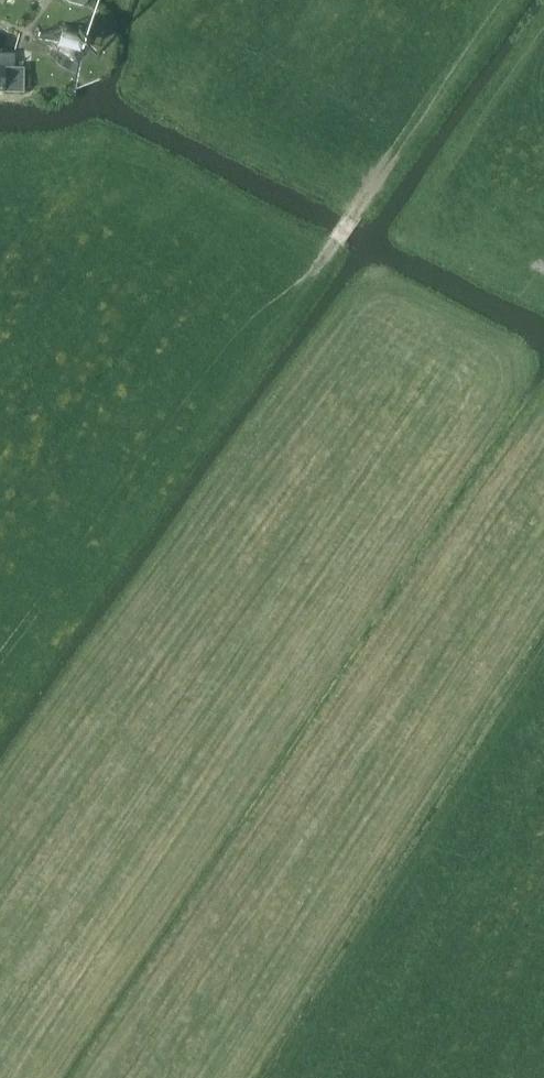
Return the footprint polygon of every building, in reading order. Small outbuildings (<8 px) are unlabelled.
[(51,52),(74,65),(88,41),(65,28),(51,52)] [(20,92),(20,72),(11,72),(12,56),(0,56),(0,92),(20,92)]
